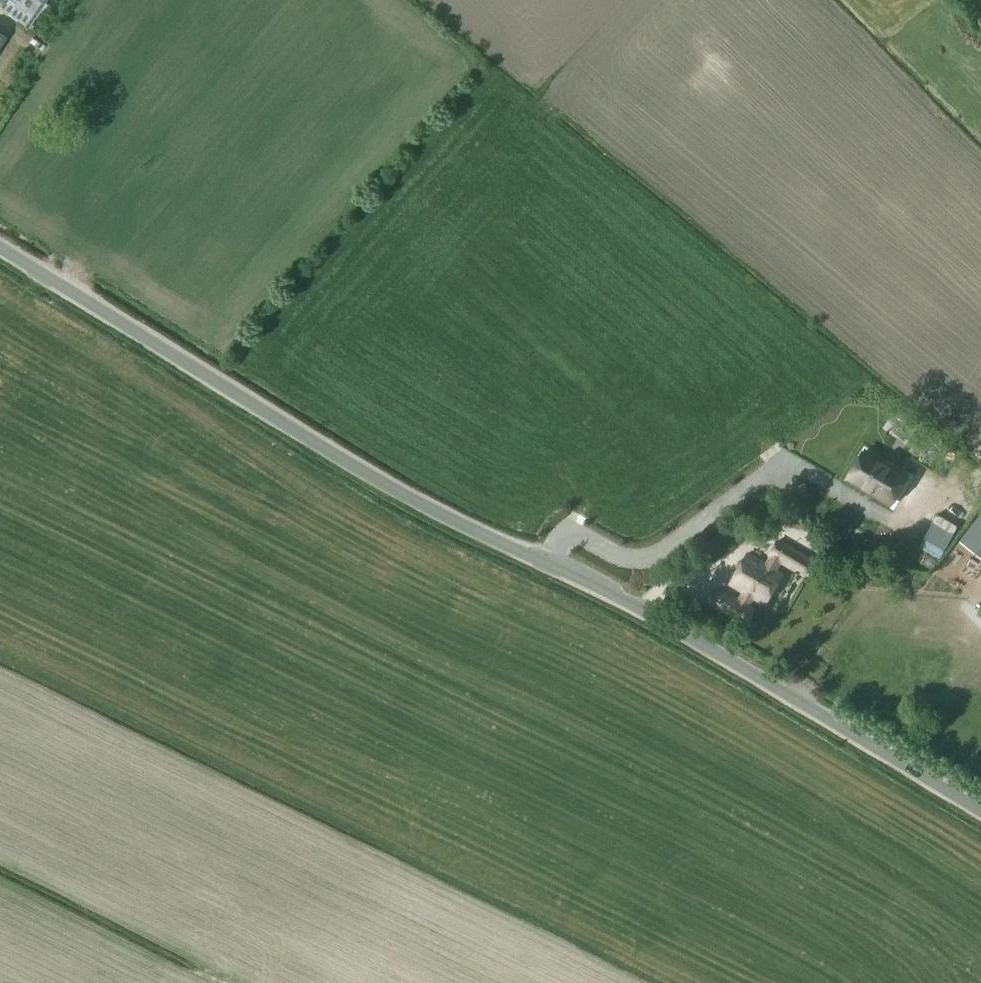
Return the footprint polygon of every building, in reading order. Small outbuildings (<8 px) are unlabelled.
[(889,505),(906,476),(864,451),(847,480),(889,505)] [(906,484),(913,501),(941,491),(935,474),(906,484)] [(960,544),(980,560),(980,516),(960,544)] [(771,557),(766,566),(748,555),(730,585),(744,593),(739,602),(720,591),(711,606),(740,622),(749,607),(748,607),(753,598),(765,605),(782,576),(775,571),(780,563),(804,577),(813,562),(778,542),(770,556),(771,557)] [(925,568),(944,578),(956,554),(937,544),(925,568)]
